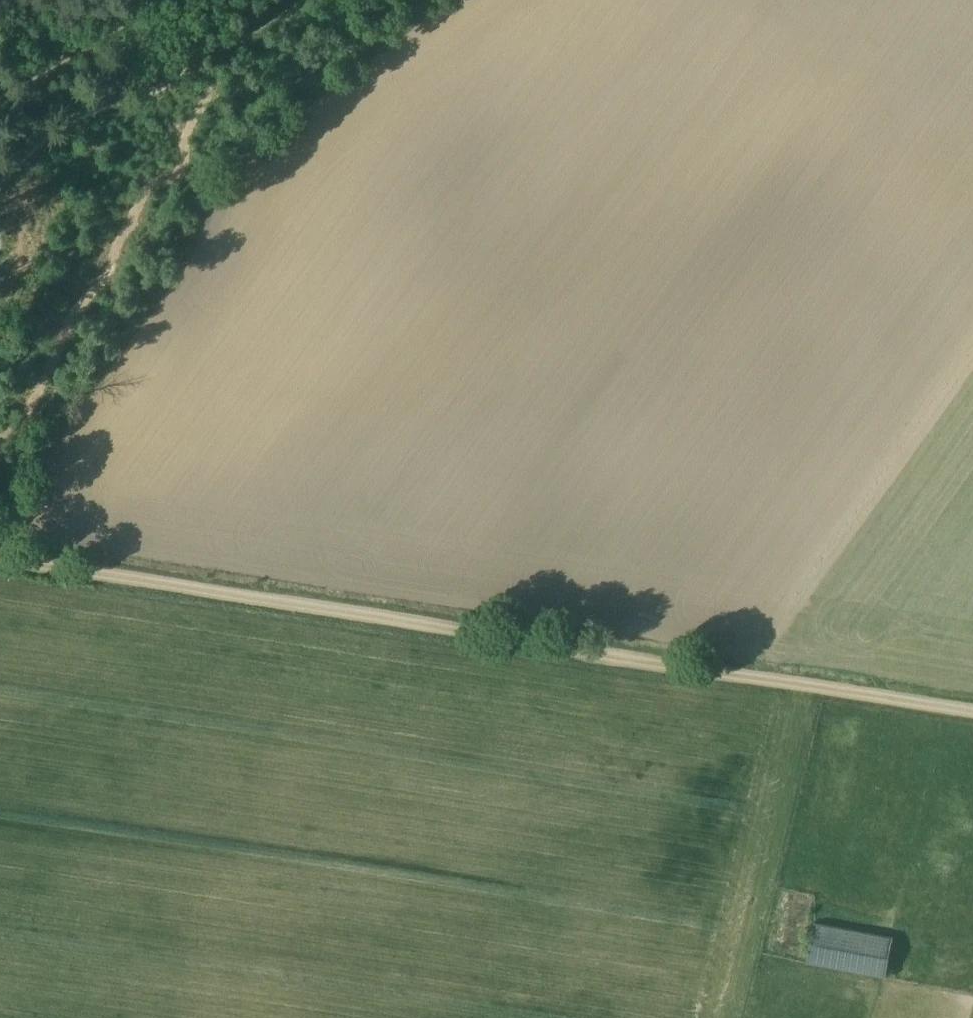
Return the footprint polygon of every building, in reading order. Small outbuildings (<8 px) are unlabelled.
[(893,938),(815,923),(808,963),(886,977),(893,938)]
